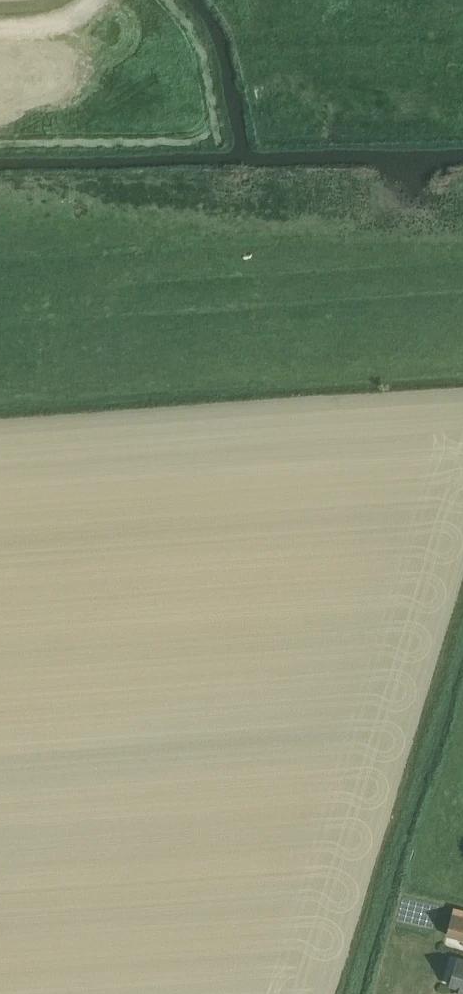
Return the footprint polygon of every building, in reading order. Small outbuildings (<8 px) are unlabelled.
[(448,935),(462,939),(462,915),(453,913),(448,935)] [(458,957),(449,986),(460,989),(458,993),(462,993),(462,959),(458,957)]
